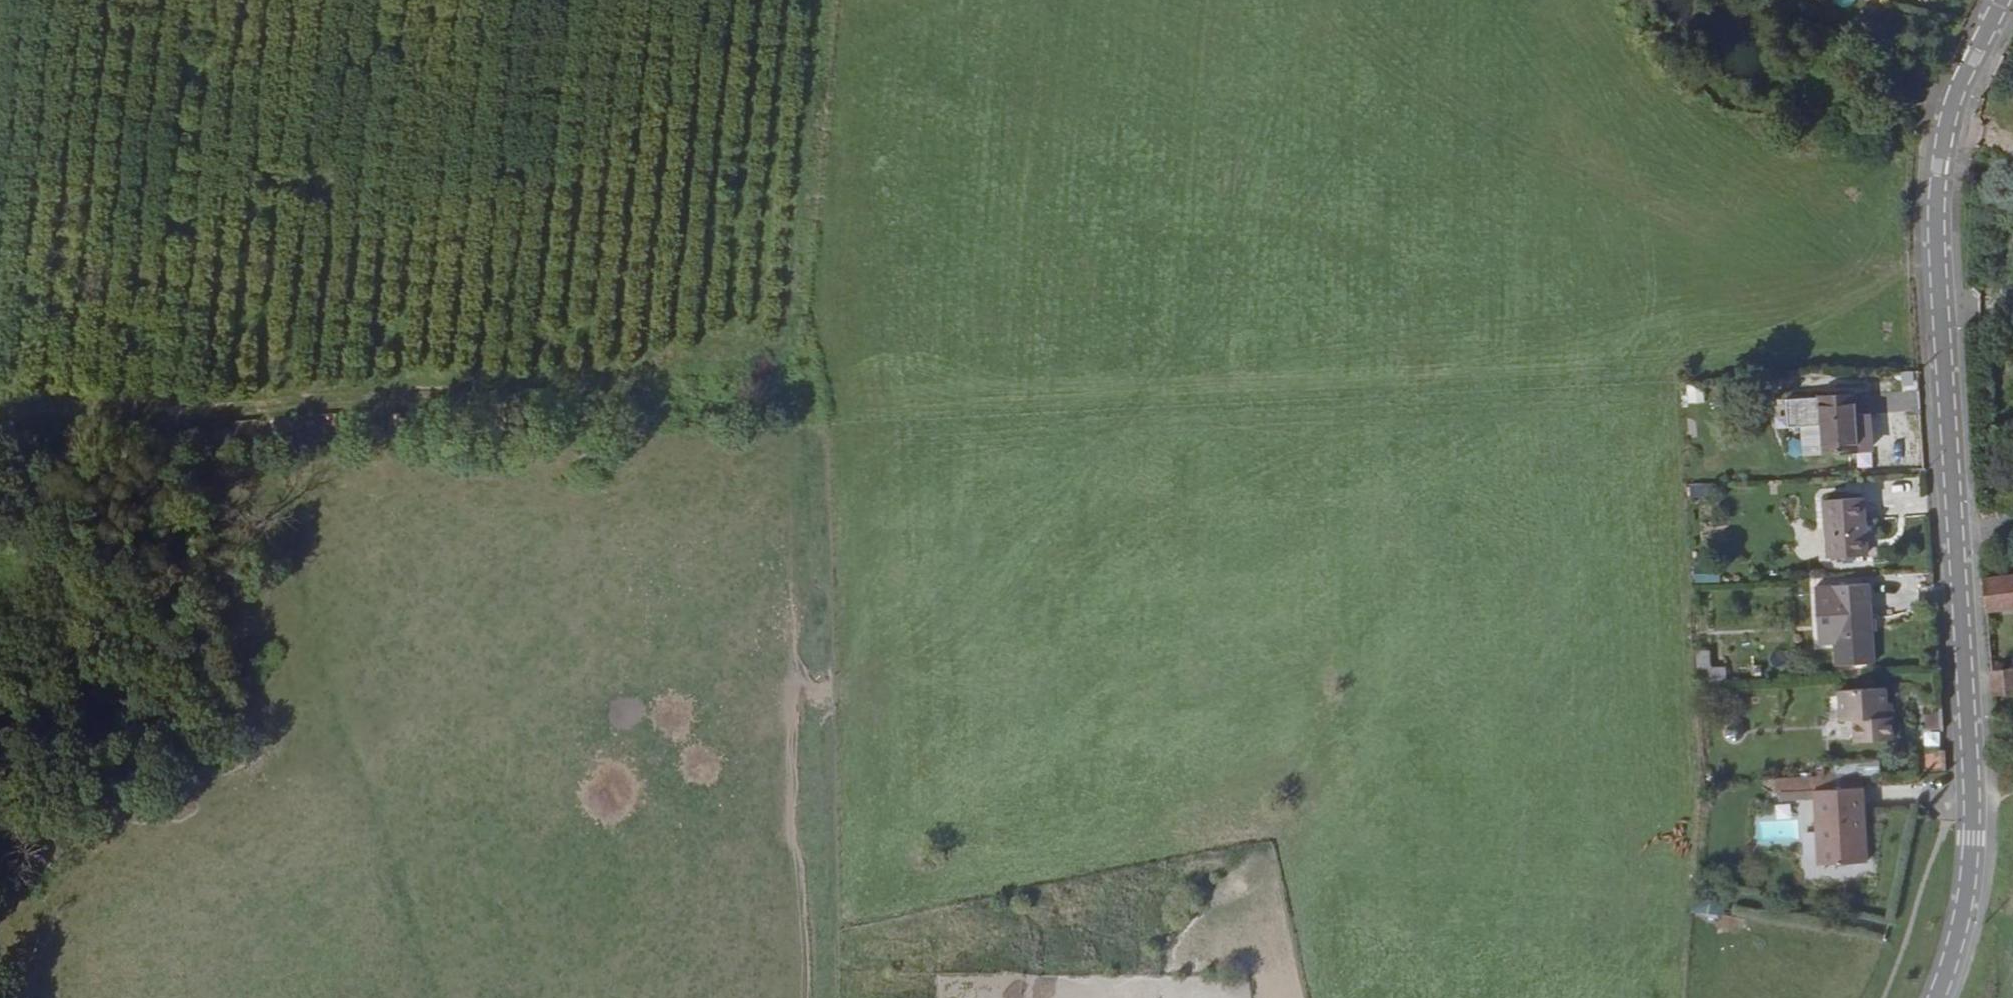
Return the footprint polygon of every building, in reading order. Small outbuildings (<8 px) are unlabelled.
[(1810,405),(1812,432),(1814,465),(1863,462),(1860,424),(1848,425),(1847,403),(1810,405)] [(1814,465),(1812,432),(1793,433),(1795,467),(1814,465)] [(1857,502),(1820,502),(1824,559),(1860,557),(1857,502)] [(1985,586),(1988,616),(2012,613),(2012,583),(1985,586)] [(1869,662),(1864,586),(1830,588),(1835,665),(1869,662)] [(1723,666),(1712,668),(1708,649),(1695,651),(1700,681),(1725,677),(1723,666)] [(1996,701),(2012,701),(2012,676),(1993,677),(1996,701)] [(1883,740),(1882,717),(1878,717),(1878,707),(1876,690),(1831,692),(1832,721),(1844,720),(1845,742),(1883,740)] [(1856,776),(1879,775),(1878,761),(1855,763),(1856,776)] [(1866,867),(1863,787),(1816,788),(1820,869),(1866,867)]
